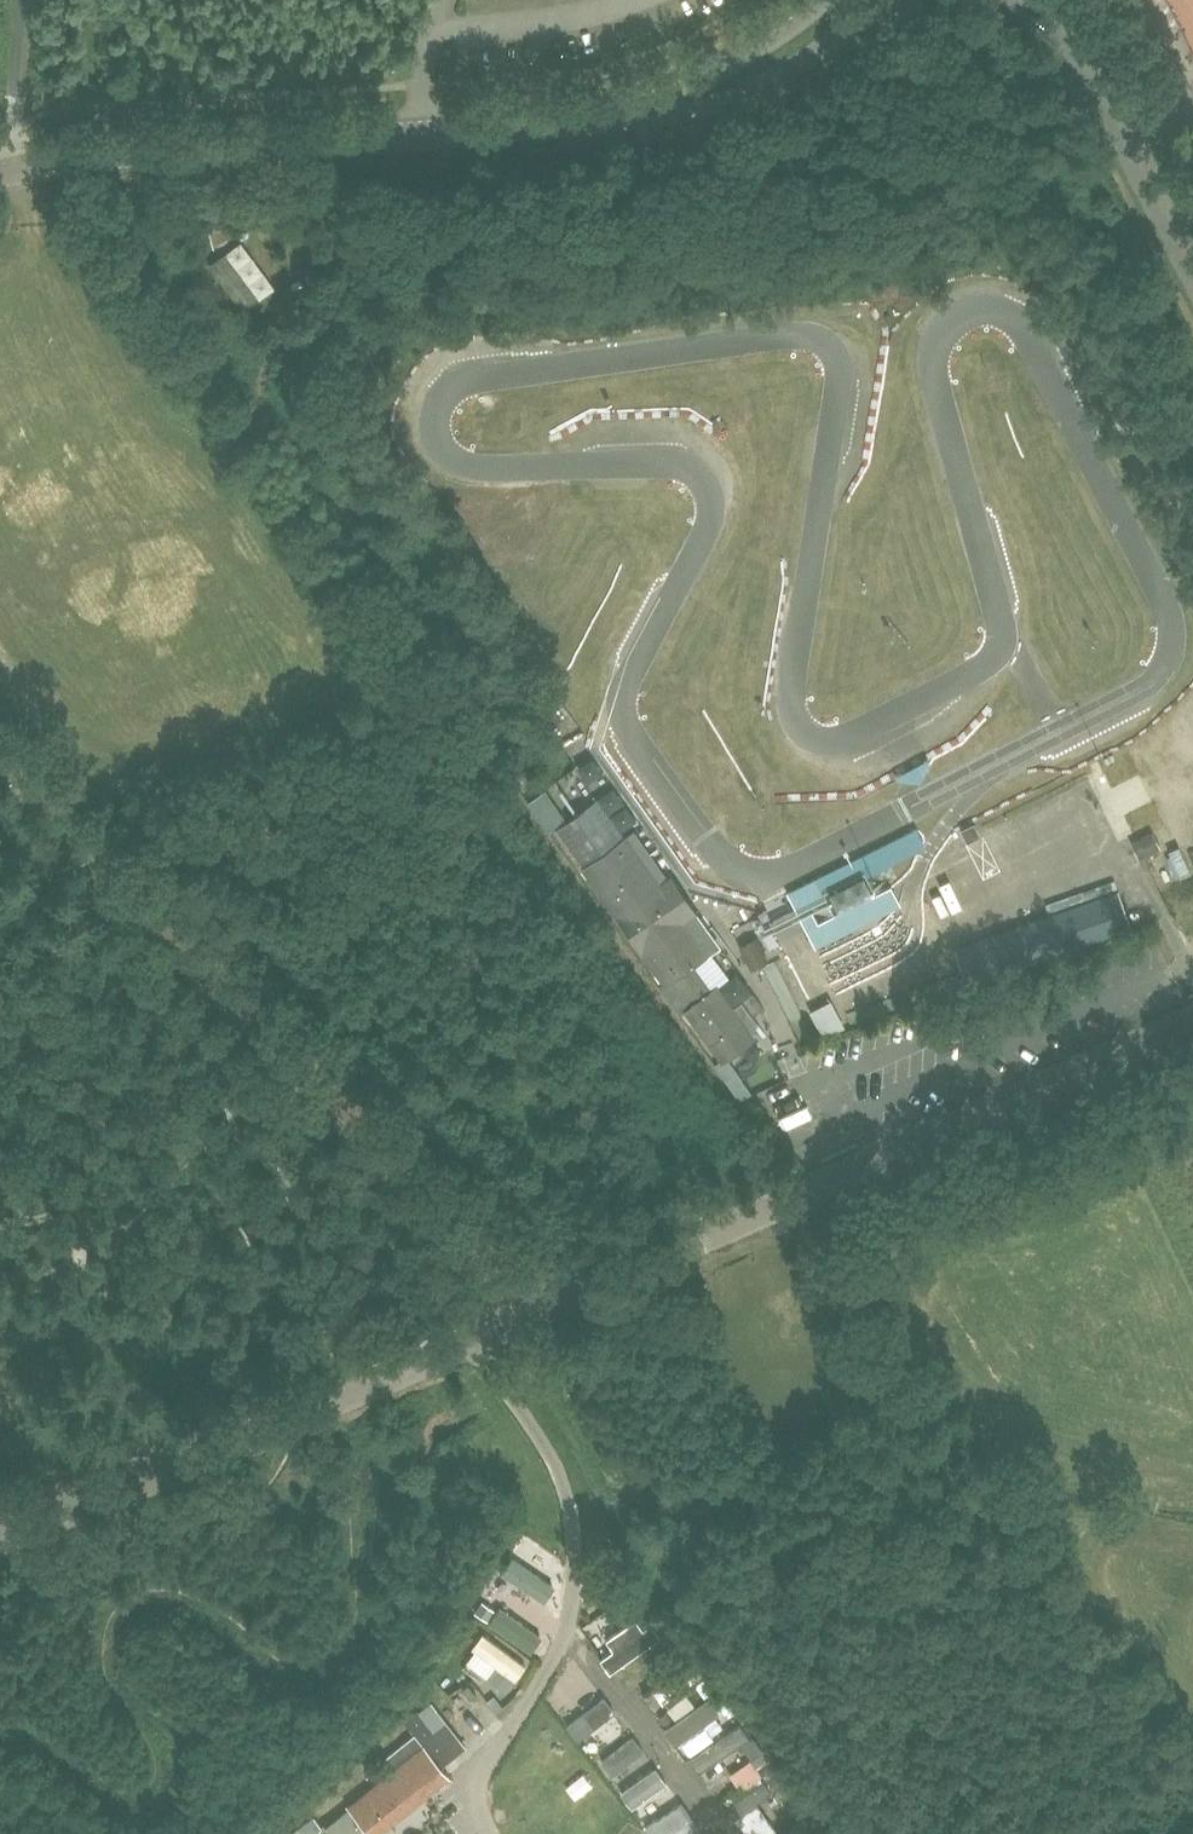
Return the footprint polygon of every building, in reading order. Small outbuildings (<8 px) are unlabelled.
[(597,798),(556,827),(663,983),(659,986),(681,1016),(688,1011),(722,1058),(751,1036),(744,1027),(755,1019),(752,1015),(762,1007),(751,993),(741,1000),(740,999),(730,1007),(715,987),(710,991),(691,963),(705,953),(683,921),(695,913),(670,877),(658,885),(597,798)] [(978,836),(972,823),(959,830),(966,842),(978,836)] [(1158,849),(1150,832),(1129,842),(1136,859),(1158,849)] [(862,869),(819,892),(831,915),(874,892),(862,869)] [(1008,928),(955,946),(969,985),(1022,966),(1131,928),(1118,891),(1008,928)] [(756,939),(743,946),(753,966),(766,959),(756,939)] [(755,973),(784,1027),(807,1015),(779,961),(755,973)] [(814,1012),(828,1038),(848,1027),(835,1001),(814,1012)] [(533,1562),(539,1549),(525,1542),(519,1554),(533,1562)] [(559,1610),(562,1594),(554,1590),(548,1601),(559,1610)] [(618,1634),(608,1644),(616,1651),(606,1661),(615,1670),(635,1649),(618,1634)] [(664,1706),(685,1692),(677,1680),(656,1695),(664,1706)] [(477,1691),(470,1683),(459,1691),(465,1700),(477,1691)] [(560,1707),(569,1718),(596,1696),(587,1685),(560,1707)] [(503,1706),(494,1695),(486,1701),(495,1712),(503,1706)] [(690,1697),(673,1707),(680,1718),(697,1708),(690,1697)] [(343,1809),(363,1833),(374,1833),(452,1774),(443,1762),(464,1745),(462,1744),(429,1701),(403,1722),(411,1732),(382,1756),(393,1770),(343,1809)] [(455,1701),(445,1709),(473,1744),(483,1736),(455,1701)] [(671,1720),(664,1711),(656,1717),(663,1726),(671,1720)] [(734,1725),(724,1711),(710,1720),(719,1735),(734,1725)] [(781,1777),(775,1768),(763,1776),(769,1786),(781,1777)] [(658,1811),(679,1797),(671,1786),(650,1800),(658,1811)] [(322,1826),(329,1833),(363,1833),(343,1809),(322,1826)] [(703,1825),(692,1813),(676,1828),(681,1833),(694,1833),(703,1825)]
